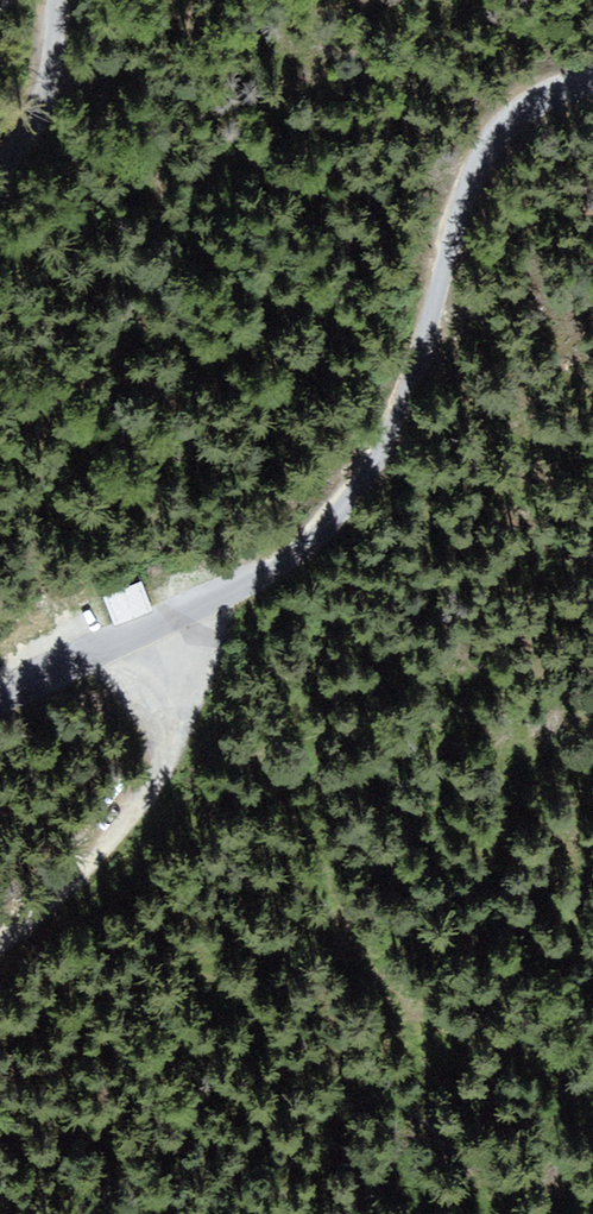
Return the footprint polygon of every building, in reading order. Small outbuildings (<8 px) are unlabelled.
[(146,577),(106,590),(117,620),(156,606),(146,577)]
